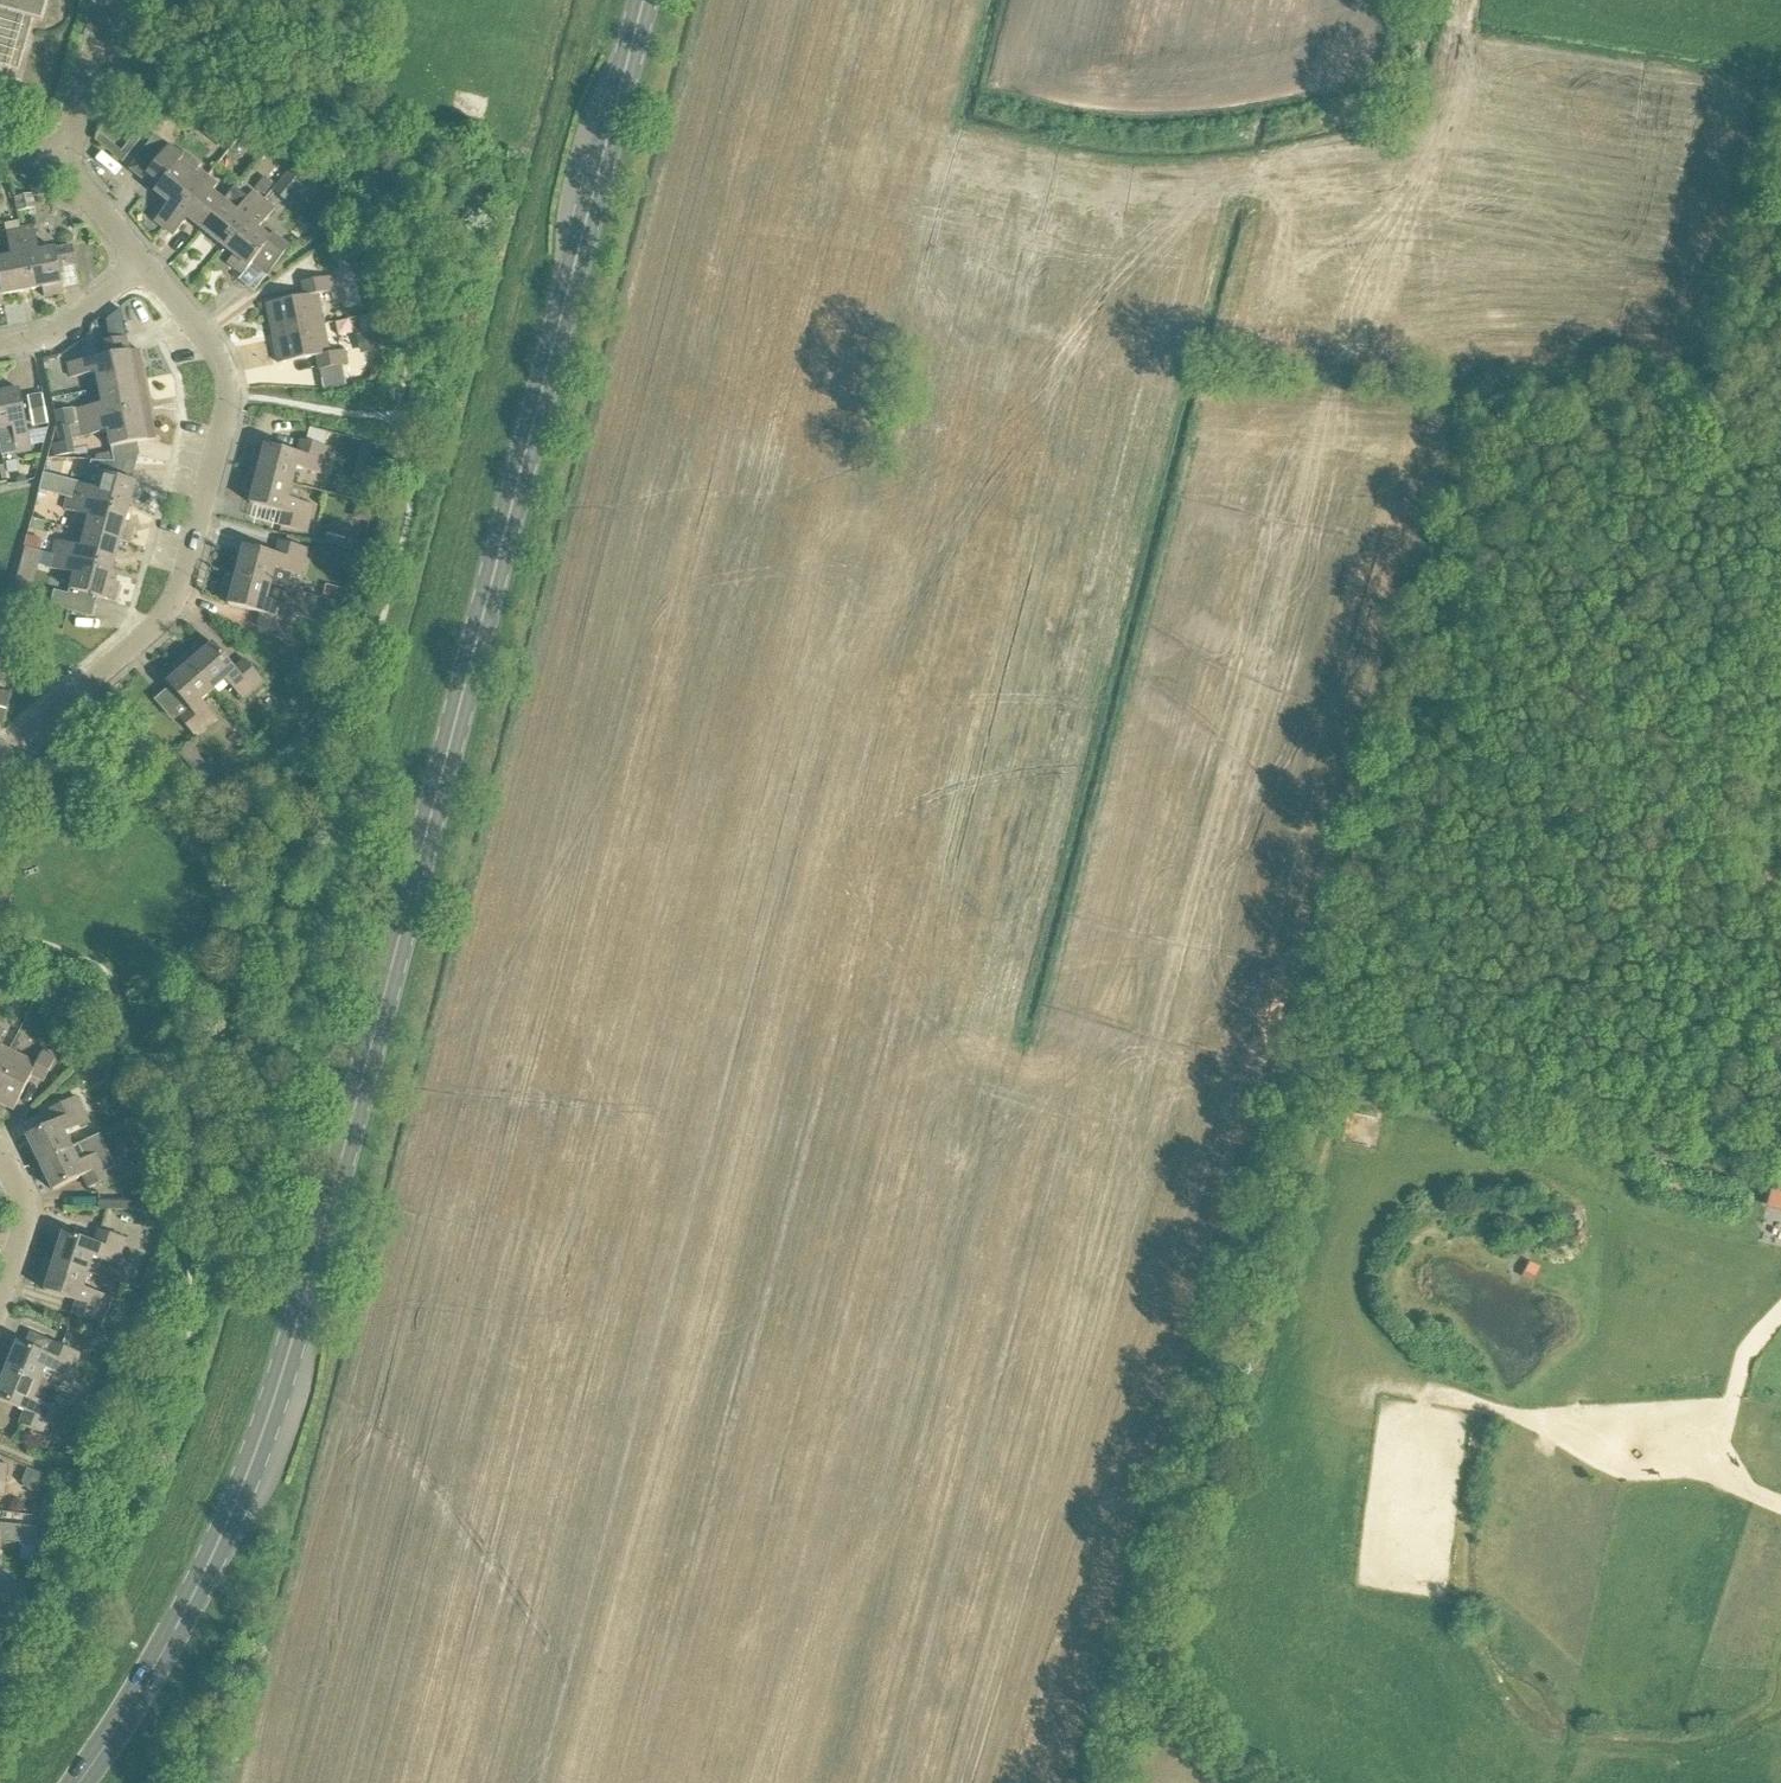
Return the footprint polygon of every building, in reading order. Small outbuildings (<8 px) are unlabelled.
[(19,72),(33,21),(42,23),(48,0),(0,0),(0,67),(19,72)] [(213,123),(204,134),(225,152),(235,140),(213,123)] [(155,222),(163,228),(206,176),(198,170),(202,166),(185,152),(182,157),(157,137),(131,170),(156,191),(155,193),(169,204),(155,222)] [(320,189),(304,177),(301,181),(290,172),(274,190),(288,202),(295,195),(307,205),(320,189)] [(206,176),(163,228),(174,237),(188,219),(200,229),(223,202),(212,193),(218,186),(206,176)] [(255,189),(264,197),(274,185),(265,177),(255,189)] [(247,198),(234,187),(223,202),(200,229),(224,248),(263,200),(253,191),(247,198)] [(31,194),(14,198),(13,198),(17,213),(34,209),(31,194)] [(263,200),(224,248),(234,256),(228,264),(243,276),(241,279),(250,289),(268,276),(291,248),(276,236),(277,234),(265,224),(276,210),(263,200)] [(76,266),(73,247),(40,254),(35,227),(20,230),(32,291),(42,289),(44,298),(63,294),(59,269),(76,266)] [(0,261),(0,285),(2,296),(3,296),(32,291),(20,230),(7,232),(12,259),(0,261)] [(333,243),(335,255),(349,252),(347,241),(333,243)] [(304,296),(267,304),(272,334),(323,324),(318,294),(333,291),(330,277),(302,282),(304,296)] [(323,324),(272,334),(278,364),(317,356),(319,370),(348,364),(345,350),(329,353),(323,324)] [(357,335),(361,355),(380,351),(376,332),(357,335)] [(98,374),(100,388),(135,382),(144,380),(137,340),(99,347),(101,358),(69,364),(72,379),(98,374)] [(78,409),(78,414),(57,418),(58,426),(150,409),(148,399),(144,380),(135,382),(100,388),(104,404),(78,409)] [(0,394),(0,450),(1,456),(17,453),(17,454),(31,451),(20,391),(0,394)] [(48,425),(42,394),(28,397),(34,427),(48,425)] [(157,440),(150,409),(58,426),(58,428),(57,428),(60,444),(51,446),(54,459),(74,455),(71,440),(109,432),(115,461),(138,457),(140,457),(137,444),(157,440)] [(253,454),(248,474),(292,485),(297,469),(322,475),(329,448),(301,441),(298,454),(265,446),(263,457),(253,454)] [(138,457),(115,461),(115,462),(91,462),(85,485),(45,474),(41,490),(67,497),(128,513),(136,483),(131,482),(138,457)] [(292,485),(248,474),(244,491),(253,494),(250,505),(282,513),(279,527),(306,534),(313,506),(297,502),(301,488),(292,485)] [(128,513),(67,497),(64,511),(89,518),(85,533),(120,542),(129,545),(134,525),(125,523),(128,513)] [(330,526),(326,542),(352,549),(354,541),(346,539),(348,531),(330,526)] [(56,542),(53,555),(113,570),(120,542),(85,533),(81,549),(56,542)] [(38,551),(41,539),(27,536),(24,547),(26,548),(38,551)] [(275,555),(244,547),(236,576),(270,584),(285,588),(289,574),(299,576),(306,549),(279,542),(275,555)] [(313,557),(328,561),(332,548),(316,544),(313,557)] [(25,549),(14,590),(30,595),(41,553),(25,549)] [(113,570),(53,555),(49,569),(74,576),(70,592),(114,603),(119,584),(110,581),(113,570)] [(236,576),(227,573),(222,592),(231,595),(228,606),(260,614),(256,627),(284,634),(291,607),(266,600),(270,584),(236,576)] [(334,592),(332,601),(341,603),(346,605),(348,595),(334,592)] [(335,627),(341,603),(332,601),(327,600),(321,624),(335,627)] [(235,669),(213,644),(205,651),(199,644),(184,656),(214,692),(227,681),(244,700),(265,682),(246,660),(235,669)] [(291,668),(308,678),(320,658),(310,651),(307,656),(301,652),(291,668)] [(175,676),(167,684),(189,709),(177,719),(196,741),(219,722),(202,702),(214,692),(184,656),(169,669),(175,676)] [(208,764),(205,766),(188,746),(179,754),(196,775),(212,778),(217,773),(208,764)] [(9,1052),(0,1047),(0,1070),(9,1052)] [(9,1052),(0,1070),(0,1104),(14,1111),(31,1076),(44,1082),(57,1057),(44,1051),(37,1065),(9,1052)] [(56,1122),(26,1136),(40,1163),(72,1148),(65,1134),(89,1123),(76,1098),(51,1110),(56,1122)] [(72,1148),(40,1163),(53,1191),(83,1177),(89,1189),(115,1177),(111,1170),(116,1167),(100,1134),(72,1148)] [(1765,1209),(1780,1214),(1780,1182),(1773,1180),(1765,1209)] [(161,1214),(143,1212),(141,1230),(160,1232),(161,1214)] [(95,1243),(63,1233),(54,1262),(45,1259),(88,1273),(93,1258),(118,1266),(126,1239),(99,1230),(95,1243)] [(88,1273),(45,1259),(39,1278),(48,1281),(45,1292),(77,1302),(72,1315),(100,1323),(108,1296),(84,1288),(88,1273)] [(112,1335),(118,1346),(131,1339),(125,1328),(112,1335)] [(18,1342),(6,1370),(48,1388),(55,1373),(70,1379),(81,1353),(30,1332),(25,1345),(18,1342)] [(0,1385),(0,1401),(25,1412),(20,1424),(47,1436),(58,1409),(43,1402),(48,1388),(6,1370),(0,1385)] [(76,1464),(89,1434),(77,1429),(63,1458),(76,1464)] [(26,1478),(25,1485),(29,1489),(35,1490),(40,1486),(41,1480),(37,1475),(31,1474),(26,1478)] [(13,1522),(11,1542),(36,1544),(38,1525),(13,1522)] [(19,1609),(29,1585),(0,1573),(0,1600),(19,1609)] [(7,1634),(17,1610),(0,1603),(0,1631),(7,1634)]
